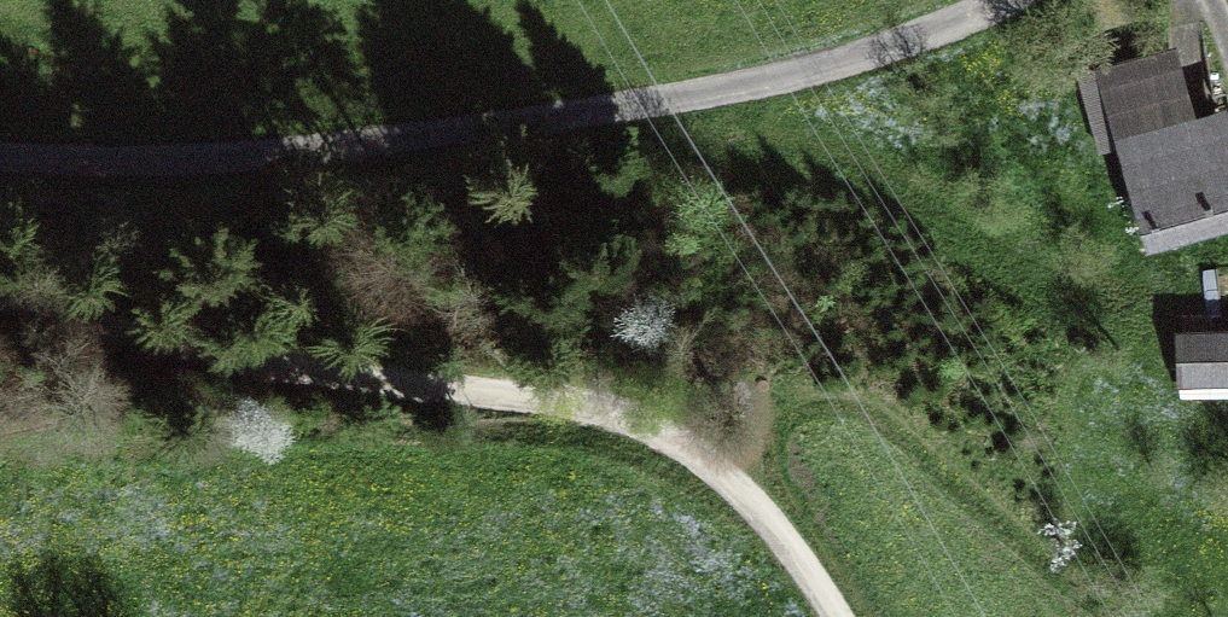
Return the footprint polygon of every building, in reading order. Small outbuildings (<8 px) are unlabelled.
[(1079,79),(1098,149),(1125,142),(1148,228),(1227,206),(1227,153),(1218,117),(1185,126),(1172,54),(1079,79)] [(1184,380),(1227,379),(1227,334),(1183,336),(1184,380)]
